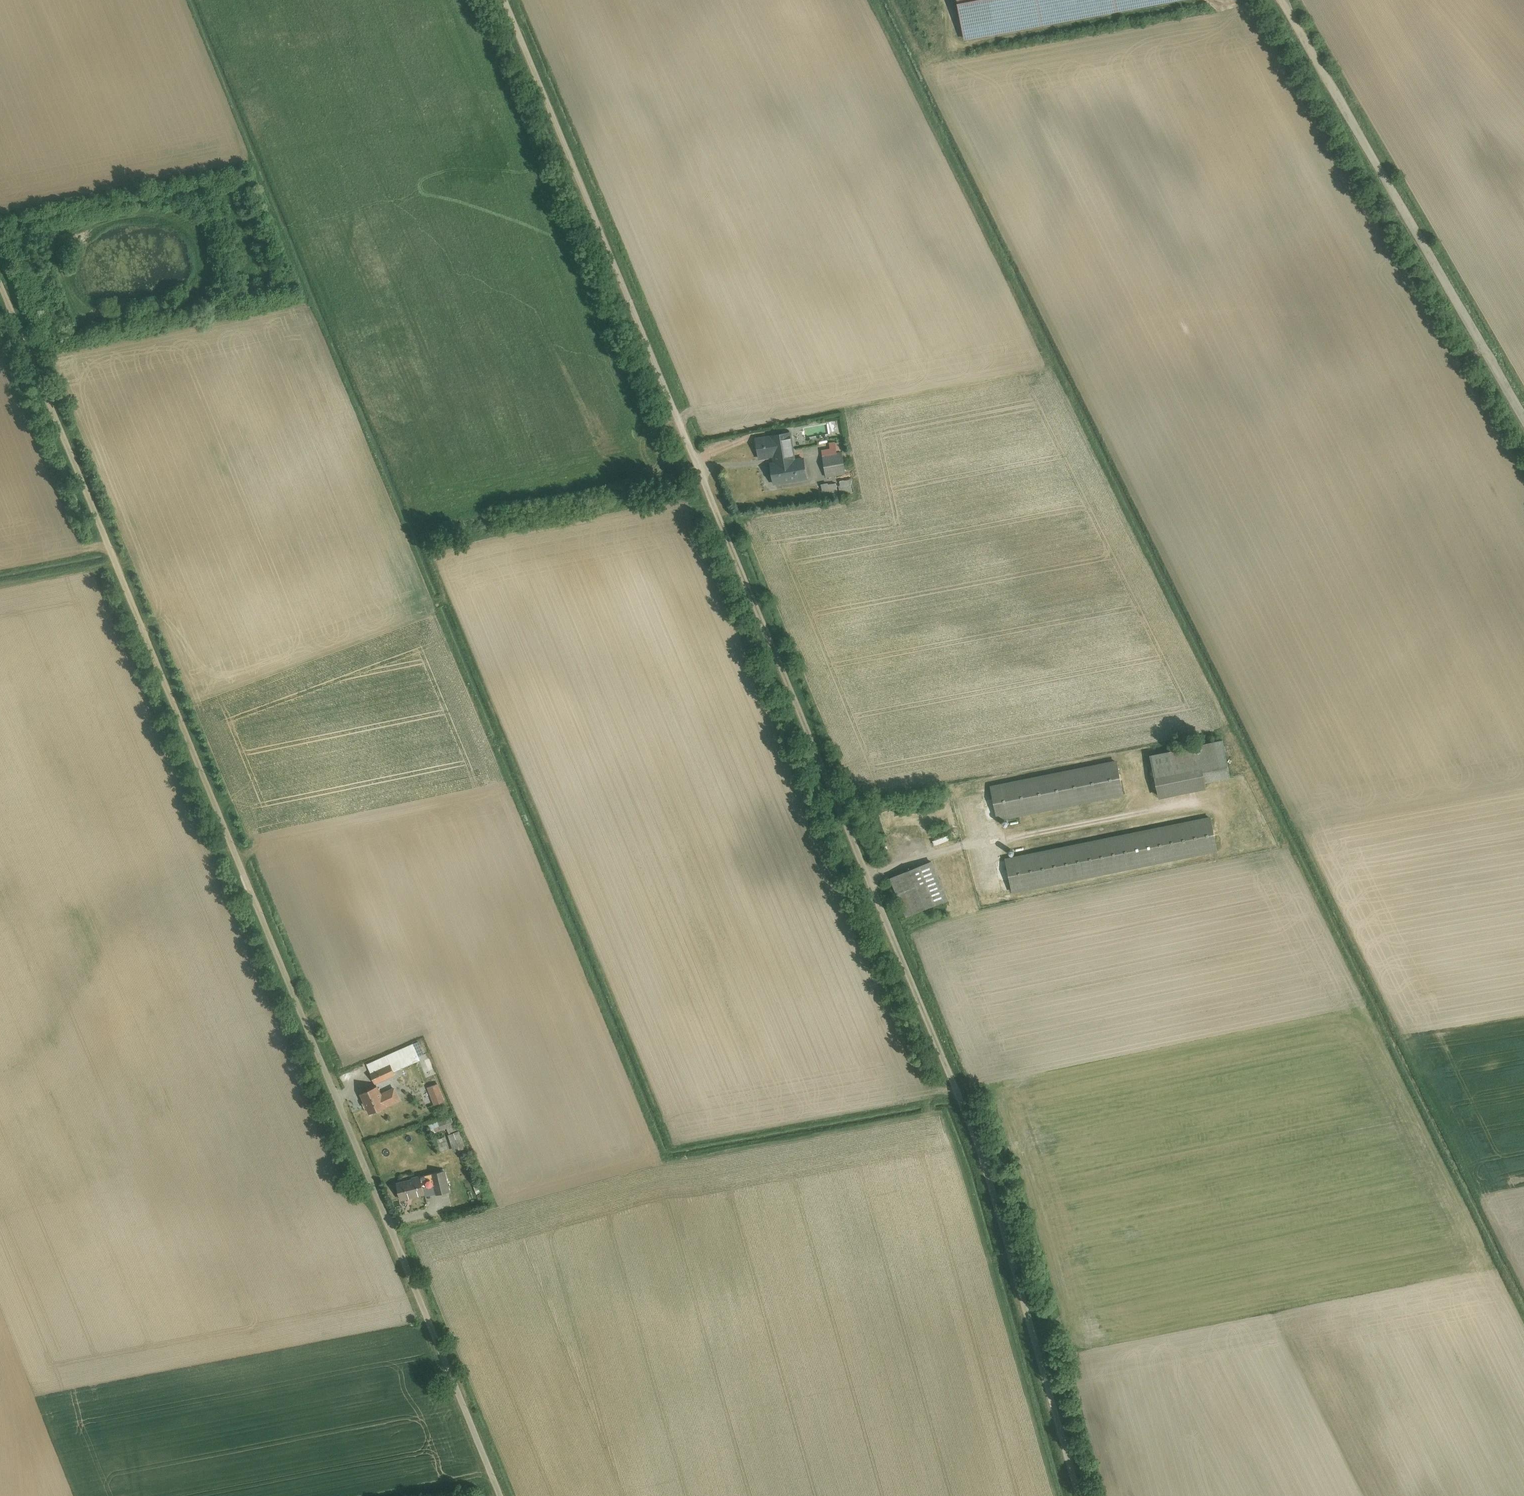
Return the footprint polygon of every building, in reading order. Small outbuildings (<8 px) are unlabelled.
[(965,41),(1190,0),(958,0),(965,41)] [(774,483),(808,477),(804,458),(797,460),(792,433),(759,439),(763,456),(774,454),(777,467),(771,468),(774,483)] [(848,455),(846,443),(820,447),(826,477),(843,474),(839,457),(848,455)] [(822,485),(824,503),(855,498),(853,481),(822,485)] [(1230,785),(1222,745),(1151,759),(1159,804),(1206,795),(1205,789),(1230,785)] [(994,780),(1001,816),(1120,792),(1113,756),(994,780)] [(1011,859),(1017,893),(1210,856),(1203,821),(1011,859)] [(932,870),(905,879),(917,915),(944,906),(932,870)] [(410,1046),(363,1064),(371,1083),(417,1065),(410,1046)] [(401,1079),(398,1086),(410,1091),(413,1083),(401,1079)] [(439,1085),(428,1089),(434,1105),(445,1101),(439,1085)] [(379,1087),(362,1095),(370,1114),(387,1107),(385,1102),(398,1097),(394,1087),(381,1092),(379,1087)] [(449,1138),(452,1143),(463,1139),(461,1133),(449,1138)] [(437,1141),(441,1152),(450,1149),(446,1138),(437,1141)] [(417,1177),(394,1183),(400,1203),(424,1197),(421,1188),(430,1186),(434,1199),(446,1196),(440,1175),(418,1181),(417,1177)]
